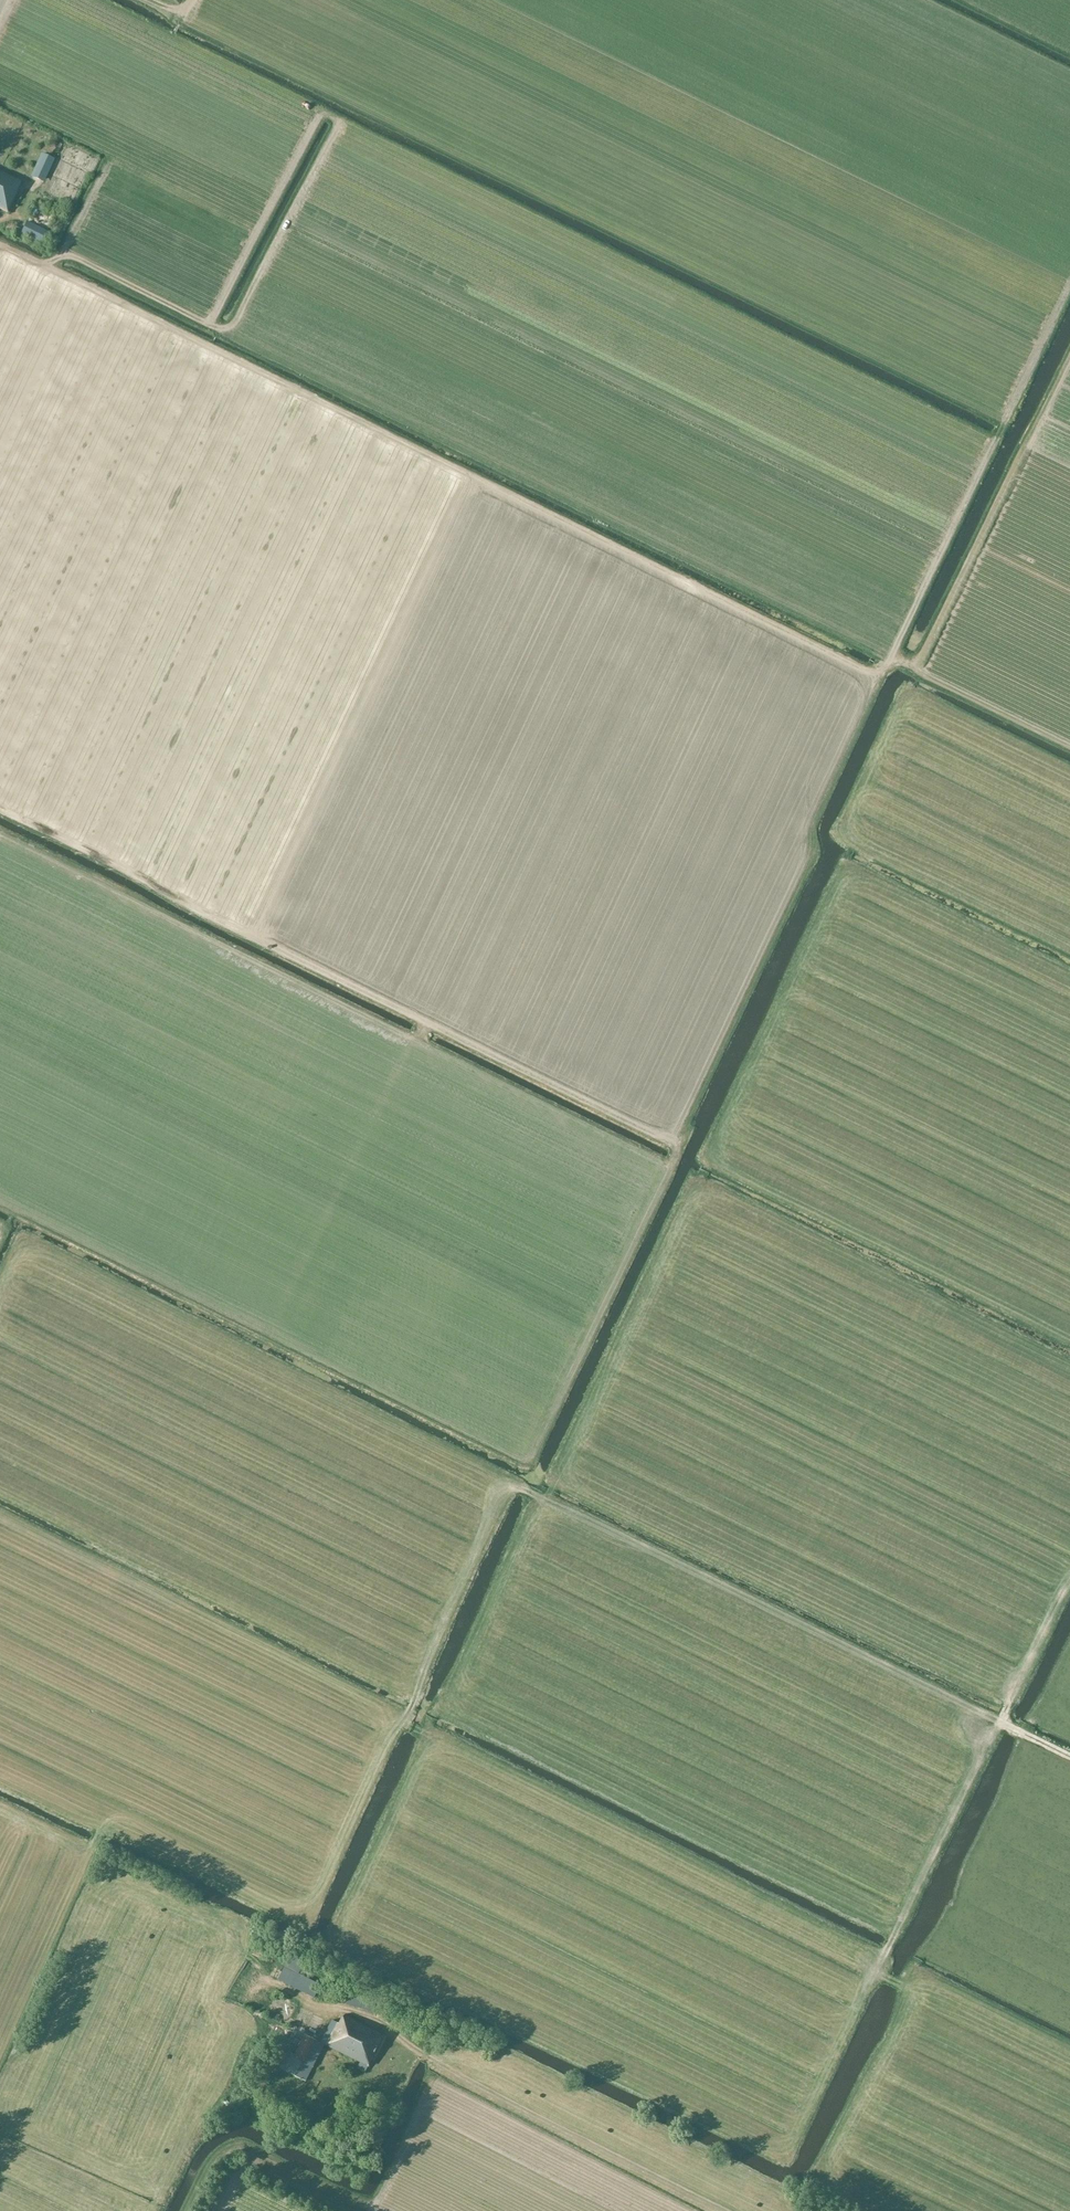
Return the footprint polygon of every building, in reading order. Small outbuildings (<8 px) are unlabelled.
[(0,171),(0,209),(8,212),(18,192),(17,191),(21,183),(21,182),(0,171)] [(21,234),(41,244),(47,232),(27,222),(23,230),(21,234)] [(20,236),(21,234),(23,230),(15,226),(12,232),(20,236)] [(314,1998),(320,1986),(299,1975),(305,1956),(294,1951),(278,1980),(314,1998)] [(325,1990),(324,2001),(337,2002),(338,1991),(325,1990)] [(284,2049),(275,2066),(306,2081),(314,2066),(325,2044),(360,2063),(357,2068),(366,2072),(369,2067),(385,2035),(345,2015),(344,2016),(343,2016),(339,2024),(332,2020),(320,2042),(296,2031),(293,2029),(291,2033),(292,2033),(287,2043),(290,2045),(287,2050),(284,2049)]
